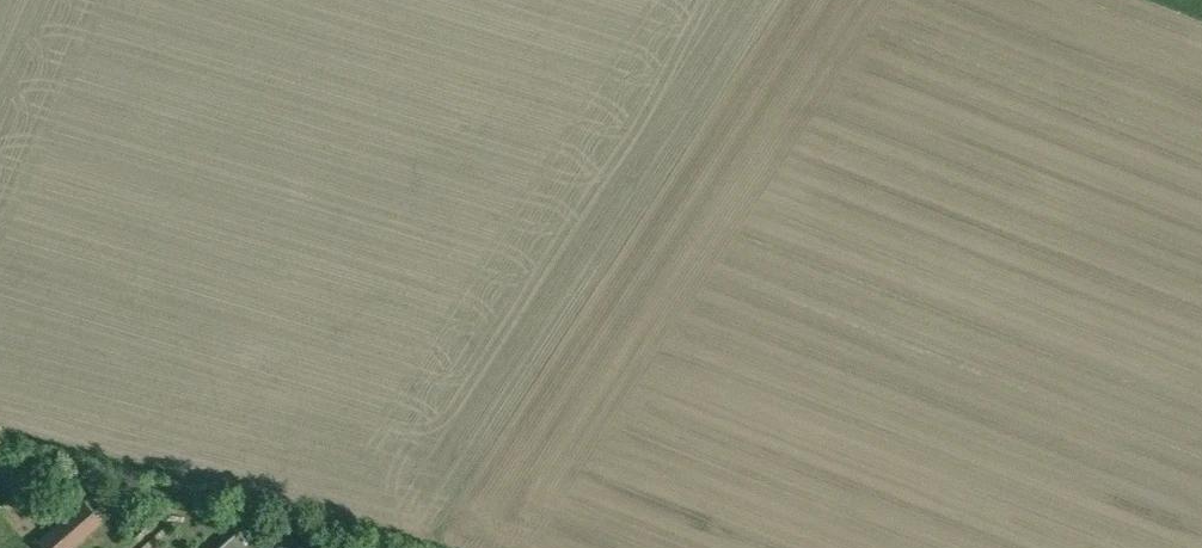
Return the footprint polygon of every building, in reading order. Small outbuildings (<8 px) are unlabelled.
[(50,533),(63,547),(69,547),(100,521),(84,503),(50,533)] [(218,547),(247,547),(235,534),(218,547)]
